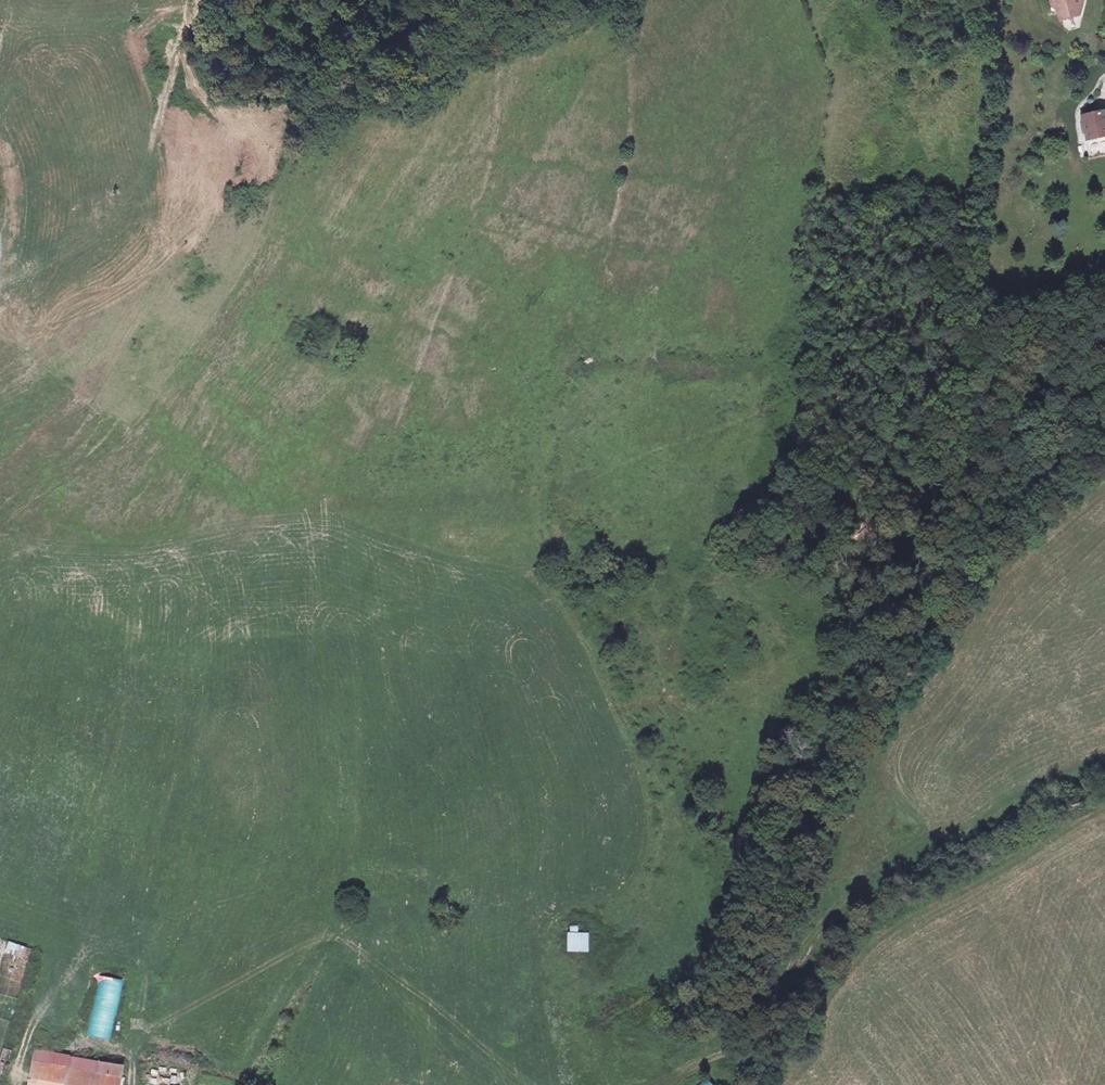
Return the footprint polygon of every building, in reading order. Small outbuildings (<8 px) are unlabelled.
[(1056,10),(1060,9),(1064,23),(1083,18),(1087,2),(1085,0),(1053,0),(1056,10)] [(1085,117),(1091,140),(1104,136),(1104,111),(1085,117)] [(588,952),(588,932),(567,932),(567,952),(588,952)] [(30,958),(32,946),(7,942),(5,955),(30,958)] [(88,1036),(113,1039),(122,978),(96,975),(88,1036)] [(38,1054),(37,1064),(102,1078),(104,1067),(38,1054)] [(37,1064),(33,1084),(124,1084),(124,1083),(102,1078),(37,1064)]
